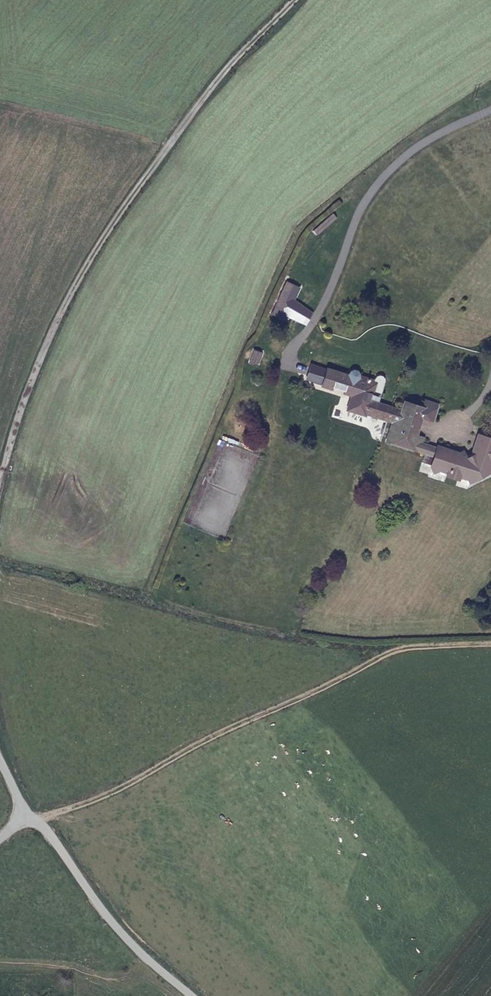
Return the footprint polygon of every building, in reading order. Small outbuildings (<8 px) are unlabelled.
[(301,281),(289,275),(274,307),(286,313),(301,281)] [(366,412),(372,414),(377,401),(374,399),(380,383),(360,375),(360,373),(360,371),(359,368),(355,367),(352,367),(351,368),(349,369),(348,371),(348,374),(314,362),(308,376),(322,380),(323,383),(352,392),(346,408),(365,415),(366,412)] [(425,400),(424,404),(430,407),(426,418),(431,420),(436,404),(425,400)] [(397,408),(391,405),(377,401),(372,414),(386,418),(388,413),(394,414),(397,408)] [(388,413),(386,418),(392,420),(385,439),(410,447),(414,436),(420,416),(426,418),(430,407),(424,404),(423,408),(405,402),(403,409),(397,408),(394,414),(388,413)] [(456,479),(458,477),(466,479),(468,483),(490,472),(489,469),(490,462),(490,440),(478,435),(471,455),(466,457),(463,451),(458,455),(436,448),(431,465),(429,465),(433,474),(439,470),(448,473),(446,477),(456,479)] [(414,436),(410,447),(419,451),(421,442),(422,439),(414,436)] [(420,463),(429,465),(431,465),(436,448),(421,442),(419,451),(425,453),(420,463)]
